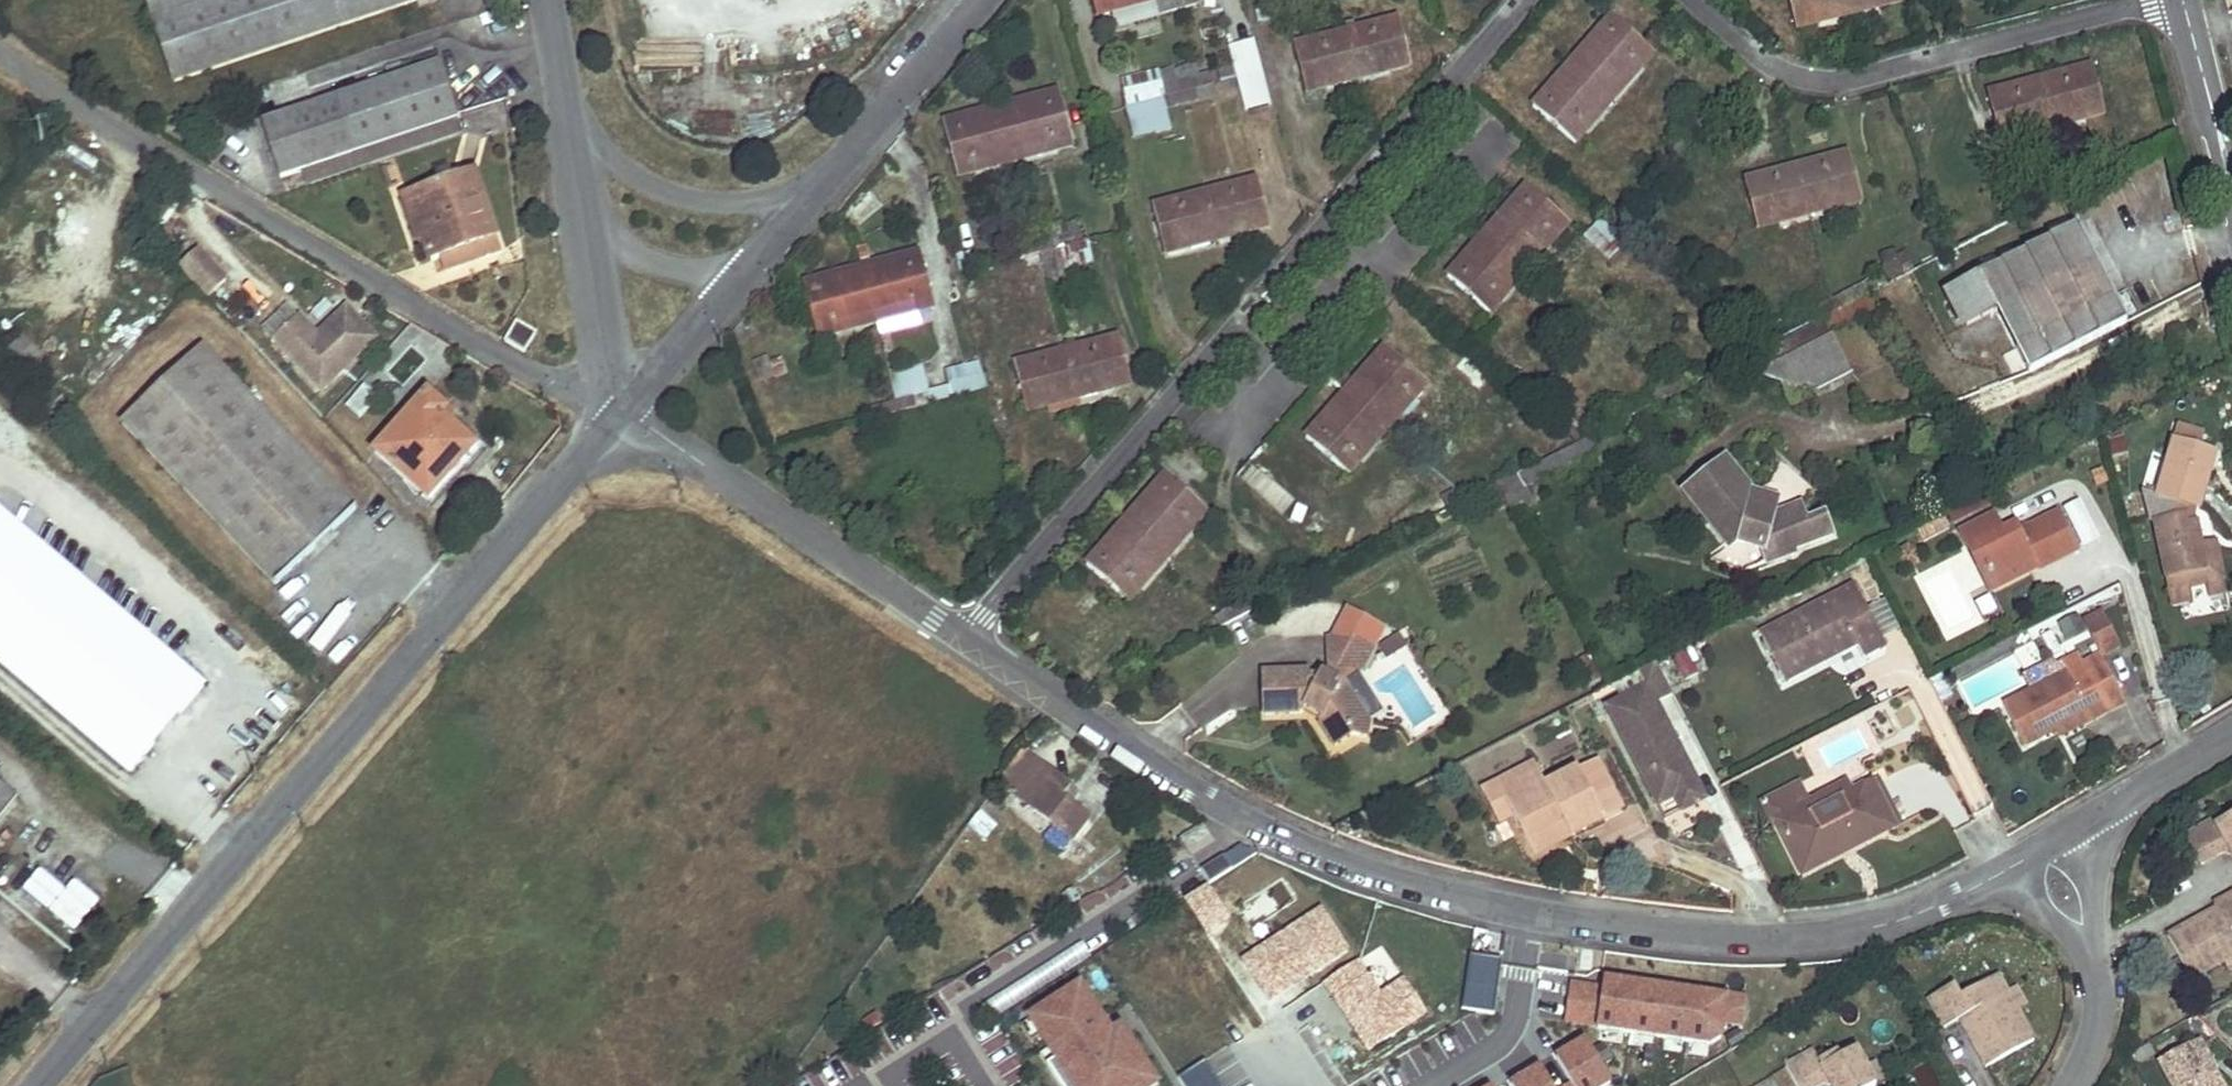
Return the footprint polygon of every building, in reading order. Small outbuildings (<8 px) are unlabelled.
[(177,81),(419,0),(150,0),(177,81)] [(1099,14),(1114,10),(1117,24),(1159,12),(1156,0),(1095,0),(1099,14)] [(1159,12),(1197,2),(1197,0),(1156,0),(1159,12)] [(1258,31),(1273,27),(1265,0),(1250,0),(1258,31)] [(1797,27),(1818,20),(1816,13),(1847,5),(1846,0),(1790,0),(1797,27)] [(1847,5),(1850,12),(1883,4),(1882,0),(1866,0),(1847,5)] [(1818,20),(1850,12),(1847,5),(1816,13),(1818,20)] [(1611,14),(1572,59),(1608,91),(1633,60),(1640,66),(1653,52),(1611,14)] [(1399,17),(1347,31),(1357,70),(1384,63),(1387,69),(1411,63),(1399,17)] [(1347,31),(1294,44),(1306,91),(1330,84),(1328,78),(1357,70),(1347,31)] [(1253,39),(1231,45),(1239,78),(1262,73),(1253,39)] [(1572,59),(1533,103),(1575,141),(1588,126),(1582,120),(1608,91),(1572,59)] [(443,60),(258,121),(276,177),(361,149),(461,117),(443,60)] [(1633,60),(1608,91),(1614,96),(1640,66),(1633,60)] [(1384,63),(1357,70),(1358,77),(1387,69),(1384,63)] [(2092,65),(2041,78),(2051,120),(2084,111),(2085,118),(2104,113),(2092,65)] [(1173,67),(1123,80),(1130,106),(1164,97),(1180,93),(1178,83),(1173,67)] [(1357,70),(1328,78),(1330,84),(1358,77),(1357,70)] [(1262,73),(1239,78),(1247,110),(1269,103),(1262,73)] [(1212,75),(1195,79),(1197,88),(1215,84),(1212,75)] [(2041,78),(1987,91),(1999,141),(2019,136),(2017,128),(2051,120),(2041,78)] [(1195,79),(1178,83),(1180,93),(1197,88),(1195,79)] [(1215,84),(1197,88),(1202,101),(1218,97),(1215,84)] [(1060,88),(1003,103),(1015,150),(1051,140),(1054,148),(1074,143),(1060,88)] [(1197,88),(1180,93),(1183,105),(1202,101),(1197,88)] [(1608,91),(1582,120),(1588,126),(1614,96),(1608,91)] [(1180,93),(1164,97),(1167,109),(1183,105),(1180,93)] [(1003,103),(943,119),(958,174),(977,169),(975,160),(1015,150),(1003,103)] [(2084,111),(2051,120),(2053,126),(2085,118),(2084,111)] [(461,117),(361,149),(366,165),(466,133),(461,117)] [(2051,120),(2017,128),(2019,136),(2053,126),(2051,120)] [(1051,140),(1015,150),(1017,158),(1054,148),(1051,140)] [(1015,150),(975,160),(977,169),(1017,158),(1015,150)] [(1849,150),(1797,165),(1809,205),(1843,197),(1846,204),(1862,200),(1849,150)] [(1797,165),(1744,178),(1757,227),(1779,221),(1777,213),(1809,205),(1797,165)] [(478,170),(412,193),(428,239),(430,244),(443,239),(472,229),(477,242),(499,234),(478,170)] [(1258,179),(1206,192),(1216,231),(1246,223),(1248,231),(1270,226),(1258,179)] [(1525,185),(1487,229),(1523,260),(1548,232),(1554,236),(1568,222),(1525,185)] [(1206,192),(1153,205),(1165,252),(1189,246),(1187,238),(1216,231),(1206,192)] [(412,193),(404,196),(419,242),(428,239),(412,193)] [(1843,197),(1809,205),(1811,213),(1846,204),(1843,197)] [(1809,205),(1777,213),(1779,221),(1811,213),(1809,205)] [(1087,240),(1082,220),(1064,225),(1063,221),(1054,223),(1058,238),(1039,242),(1042,252),(1087,240)] [(1596,220),(1584,233),(1609,255),(1621,242),(1596,220)] [(1246,223),(1216,231),(1218,239),(1248,231),(1246,223)] [(2079,224),(1953,286),(1967,312),(1994,299),(1999,309),(2029,371),(2128,321),(2079,224)] [(472,229),(443,239),(447,252),(477,242),(472,229)] [(1487,229),(1448,273),(1489,311),(1502,296),(1495,291),(1523,260),(1487,229)] [(1216,231),(1187,238),(1189,246),(1218,239),(1216,231)] [(1548,232),(1523,260),(1529,265),(1554,236),(1548,232)] [(1087,240),(1042,252),(1045,262),(1066,256),(1069,266),(1093,260),(1087,240)] [(189,242),(171,258),(200,288),(217,272),(189,242)] [(1039,242),(1028,245),(1030,255),(1042,252),(1039,242)] [(1892,249),(1880,251),(1889,282),(1900,276),(1892,249)] [(919,250),(863,265),(875,312),(914,302),(916,310),(934,305),(919,250)] [(1030,255),(975,270),(979,284),(997,280),(1001,296),(1031,288),(1025,267),(1045,262),(1042,252),(1030,255)] [(1523,260),(1495,291),(1502,296),(1529,265),(1523,260)] [(863,265),(803,281),(818,336),(840,330),(838,322),(875,312),(863,265)] [(1881,272),(1838,295),(1843,306),(1867,293),(1886,283),(1881,272)] [(1803,326),(1749,353),(1760,371),(1802,379),(1804,384),(1850,360),(1848,357),(1881,339),(1877,328),(1871,331),(1862,315),(1876,309),(1867,293),(1843,306),(1818,318),(1803,326)] [(1838,295),(1813,308),(1818,318),(1843,306),(1838,295)] [(290,307),(264,331),(313,382),(368,330),(338,299),(308,327),(290,307)] [(1994,299),(1967,312),(1971,322),(1999,309),(1994,299)] [(914,302),(875,312),(877,320),(916,310),(914,302)] [(1813,308),(1798,316),(1803,326),(1818,318),(1813,308)] [(875,312),(838,322),(840,330),(877,320),(875,312)] [(1119,336),(1068,349),(1078,389),(1080,396),(1111,388),(1131,383),(1119,336)] [(1385,345),(1346,390),(1382,421),(1407,391),(1414,396),(1427,381),(1385,345)] [(204,347),(124,423),(278,583),(357,507),(204,347)] [(1068,349),(1014,363),(1026,409),(1050,403),(1049,397),(1078,389),(1068,349)] [(1472,359),(1462,370),(1485,390),(1495,381),(1472,359)] [(923,363),(889,372),(897,399),(900,411),(954,397),(951,386),(930,392),(923,363)] [(1679,376),(1665,383),(1670,394),(1685,386),(1679,376)] [(347,407),(361,416),(375,394),(361,385),(347,407)] [(1111,388),(1080,396),(1082,403),(1113,395),(1111,388)] [(1078,389),(1049,397),(1050,403),(1080,396),(1078,389)] [(428,390),(374,450),(428,499),(477,450),(474,447),(478,444),(443,414),(449,408),(428,390)] [(1346,390),(1306,434),(1347,472),(1361,456),(1355,450),(1382,421),(1346,390)] [(1407,391),(1382,421),(1388,426),(1414,396),(1407,391)] [(1573,405),(1557,422),(1578,440),(1592,422),(1573,405)] [(1382,421),(1355,450),(1361,456),(1388,426),(1382,421)] [(1615,422),(1495,483),(1511,511),(1531,500),(1525,488),(1622,438),(1615,422)] [(2204,432),(2178,424),(2173,440),(2200,447),(2204,432)] [(2213,452),(2173,440),(2156,492),(2143,488),(2152,519),(2153,519),(2167,577),(2208,567),(2197,520),(2187,522),(2183,511),(2187,502),(2199,505),(2213,452)] [(1752,490),(1724,456),(1683,488),(1729,546),(1736,540),(1762,547),(1767,560),(1793,551),(1791,546),(1830,532),(1823,514),(1805,520),(1804,517),(1783,525),(1780,516),(1763,511),(1768,495),(1752,490)] [(1165,474),(1126,517),(1163,550),(1189,519),(1194,525),(1207,510),(1165,474)] [(1479,492),(1474,481),(1457,490),(1463,500),(1479,492)] [(1456,488),(1419,506),(1426,519),(1463,500),(1457,490),(1456,488)] [(1773,513),(1777,498),(1768,495),(1763,511),(1780,516),(1783,525),(1804,517),(1799,504),(1773,513)] [(1995,511),(1958,529),(1966,545),(1974,541),(1991,575),(2033,555),(2038,566),(2078,548),(2057,508),(2020,528),(2016,521),(2004,527),(1995,511)] [(131,773),(206,685),(0,510),(0,661),(131,773)] [(1950,523),(1943,511),(1918,524),(1924,536),(1950,523)] [(1126,517),(1087,562),(1129,600),(1144,583),(1137,579),(1163,550),(1126,517)] [(2209,517),(2197,520),(2208,567),(2167,577),(2170,588),(2223,577),(2209,517)] [(1189,519),(1163,550),(1168,555),(1194,525),(1189,519)] [(1974,541),(1966,545),(1988,589),(2038,566),(2033,555),(1991,575),(1974,541)] [(1163,550),(1137,579),(1144,583),(1168,555),(1163,550)] [(1854,582),(1832,594),(1844,618),(1867,606),(1854,582)] [(1984,619),(1997,611),(1982,588),(1970,596),(1984,619)] [(1832,594),(1760,631),(1784,678),(1856,642),(1863,655),(1885,643),(1867,606),(1844,618),(1832,594)] [(2095,598),(2075,608),(2093,642),(2112,632),(2095,598)] [(1242,601),(1215,616),(1219,625),(1248,610),(1242,601)] [(1307,670),(1263,670),(1263,712),(1302,711),(1307,703),(1323,712),(1319,720),(1333,744),(1352,732),(1365,735),(1369,721),(1343,680),(1339,678),(1345,669),(1363,668),(1373,648),(1353,636),(1327,635),(1328,674),(1307,675),(1307,670)] [(2120,695),(2093,642),(2078,650),(2061,659),(2067,670),(2003,703),(2025,743),(2056,727),(2087,712),(2090,719),(2108,709),(2105,703),(2120,695)] [(1670,655),(1682,681),(1697,675),(1685,648),(1670,655)] [(1655,659),(1639,667),(1646,682),(1606,703),(1632,755),(1638,752),(1645,767),(1640,769),(1657,802),(1674,793),(1698,781),(1656,699),(1672,691),(1655,659)] [(2123,701),(2120,695),(2105,703),(2108,709),(2123,701)] [(2087,712),(2056,727),(2060,734),(2090,719),(2087,712)] [(1616,747),(1597,757),(1624,807),(1642,797),(1616,747)] [(1638,752),(1632,755),(1640,769),(1645,767),(1638,752)] [(1605,817),(1624,807),(1597,757),(1578,766),(1545,783),(1539,771),(1501,791),(1513,815),(1534,853),(1552,844),(1549,839),(1568,830),(1570,835),(1605,817)] [(1059,825),(1048,839),(1065,851),(1074,838),(1075,839),(1090,819),(1071,804),(1063,798),(1071,786),(1037,759),(1013,791),(1059,825)] [(1534,762),(1482,789),(1500,822),(1513,815),(1501,791),(1539,771),(1534,762)] [(1881,775),(1872,780),(1895,824),(1905,819),(1881,775)] [(1808,803),(1774,819),(1797,865),(1847,840),(1851,847),(1895,824),(1872,780),(1850,791),(1811,810),(1808,803)] [(1698,781),(1674,793),(1681,808),(1706,795),(1698,781)] [(1798,783),(1759,802),(1769,822),(1774,819),(1808,803),(1798,783)] [(1846,783),(1808,803),(1811,810),(1850,791),(1846,783)] [(16,796),(0,784),(0,816),(16,796)] [(1071,786),(1063,798),(1071,804),(1080,792),(1071,786)] [(2187,833),(2203,861),(2229,847),(2231,853),(2231,816),(2218,824),(2214,817),(2187,833)] [(1568,830),(1549,839),(1552,844),(1570,835),(1568,830)] [(1847,840),(1797,865),(1801,872),(1851,847),(1847,840)] [(1224,852),(1201,867),(1210,880),(1233,866),(1224,852)] [(2167,935),(2192,979),(2223,962),(2231,956),(2231,934),(2229,928),(2231,926),(2231,893),(2214,903),(2216,908),(2218,912),(2195,924),(2194,921),(2167,935)] [(2216,908),(2194,921),(2195,924),(2218,912),(2216,908)] [(49,914),(29,935),(54,957),(73,935),(49,914)] [(1089,953),(1083,943),(983,1006),(989,1016),(1089,953)] [(1491,1012),(1501,957),(1473,952),(1463,1008),(1491,1012)] [(2223,962),(2227,969),(2231,966),(2231,956),(2223,962)] [(1376,970),(1357,981),(1366,997),(1386,986),(1376,970)] [(1718,1050),(1726,996),(1570,972),(1562,1025),(1718,1050)] [(1955,983),(1928,998),(1944,1027),(1960,1019),(1986,1066),(2034,1039),(2017,1009),(2007,990),(1997,974),(1961,994),(1955,983)] [(1357,981),(1277,1029),(1293,1056),(1309,1046),(1319,1063),(1413,1007),(1397,979),(1386,986),(1366,997),(1357,981)] [(2015,986),(2007,990),(2017,1009),(2026,1003),(2015,986)] [(1560,1019),(1564,1005),(1543,999),(1539,1013),(1560,1019)] [(1499,1085),(1609,1085),(1610,1085),(1586,1040),(1499,1085)] [(2188,1045),(2159,1061),(2173,1085),(2224,1085),(2214,1069),(2204,1075),(2188,1045)] [(1309,1046),(1293,1056),(1303,1073),(1319,1063),(1309,1046)] [(1785,1066),(1796,1085),(1813,1085),(1827,1078),(1832,1085),(1869,1085),(1875,1083),(1864,1064),(1855,1047),(1841,1056),(1838,1052),(1819,1062),(1813,1051),(1785,1066)] [(1155,1056),(1143,1063),(1152,1077),(1164,1070),(1155,1056)] [(1874,1060),(1864,1064),(1875,1083),(1884,1078),(1874,1060)] [(1185,1085),(1220,1085),(1205,1062),(1180,1077),(1185,1085)] [(1108,1085),(1173,1085),(1175,1085),(1164,1070),(1152,1077),(1143,1063),(1108,1085)] [(1022,1078),(1027,1085),(1037,1085),(1028,1073),(1022,1078)]
